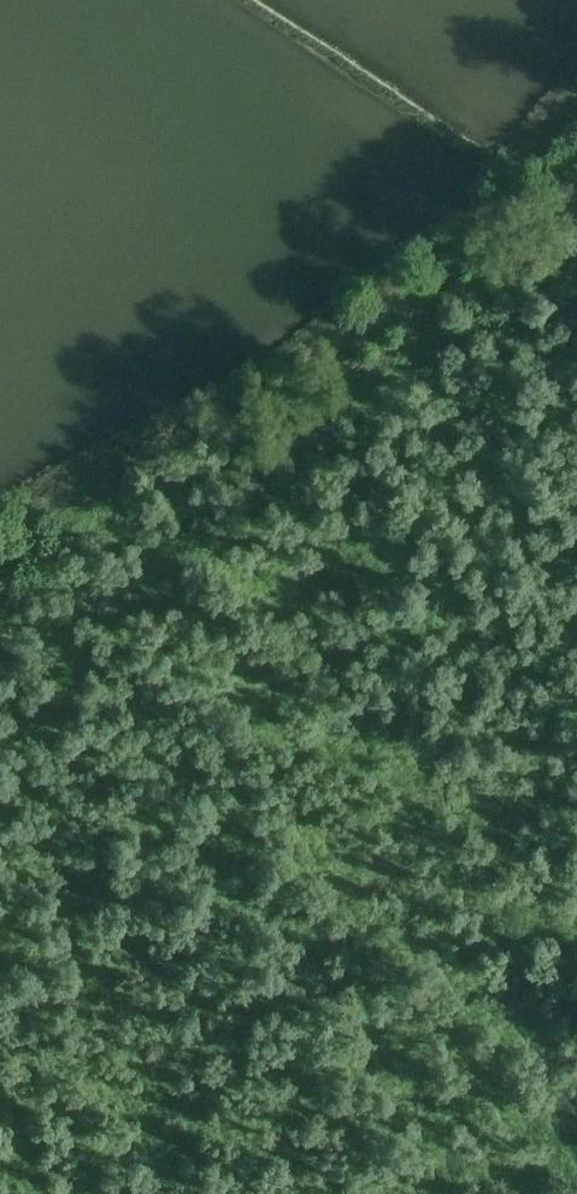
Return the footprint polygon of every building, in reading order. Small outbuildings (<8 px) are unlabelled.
[(566,1045),(561,1048),(567,1057),(571,1055),(566,1045)]
